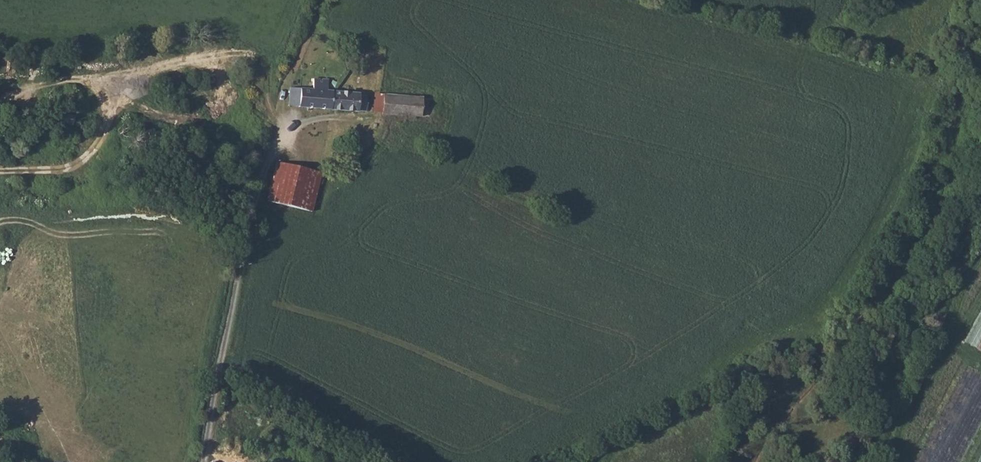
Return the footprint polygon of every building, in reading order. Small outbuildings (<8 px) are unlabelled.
[(292,90),(291,107),(344,111),(345,103),(358,104),(359,95),(322,91),(323,85),(315,84),(315,82),(305,81),(303,91),(292,90)] [(383,93),(382,114),(420,117),(422,96),(383,93)] [(45,113),(45,116),(45,118),(47,119),(50,120),(49,122),(63,124),(65,115),(51,112),(51,113),(48,112),(47,112),(45,113)] [(312,211),(320,174),(277,165),(269,202),(312,211)]
